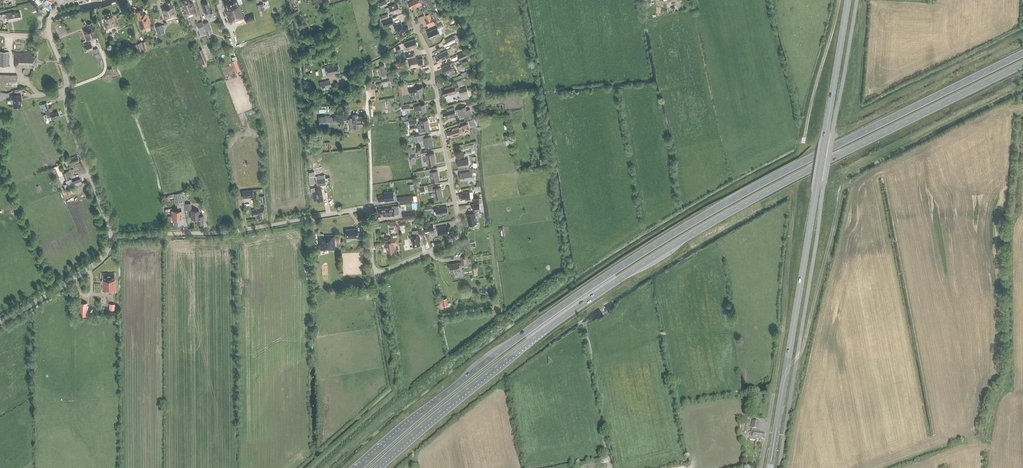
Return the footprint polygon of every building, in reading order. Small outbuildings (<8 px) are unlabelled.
[(181,7),(185,18),(196,14),(192,4),(190,4),(188,0),(183,0),(180,1),(182,7),(181,7)] [(222,1),(226,11),(224,11),(226,16),(227,18),(228,24),(230,23),(243,18),(245,22),(245,23),(255,19),(253,14),(244,17),(243,12),(242,12),(241,11),(242,10),(240,5),(239,6),(237,0),(226,0),(222,1)] [(410,2),(410,3),(408,4),(410,8),(412,8),(413,9),(422,5),(420,0),(414,0),(410,2)] [(425,5),(426,5),(428,9),(433,6),(431,2),(432,1),(431,0),(422,0),(425,5)] [(167,7),(161,8),(165,21),(176,17),(173,7),(172,8),(170,2),(166,3),(167,7)] [(207,3),(202,5),(205,13),(205,15),(206,15),(208,20),(214,18),(211,11),(210,11),(207,3)] [(391,13),(400,10),(397,4),(385,8),(387,11),(390,10),(391,13)] [(146,29),(146,31),(151,30),(150,28),(146,13),(142,14),(141,10),(136,12),(137,16),(136,16),(141,31),(146,29)] [(7,18),(4,19),(5,22),(16,20),(16,19),(21,18),(20,12),(15,13),(15,12),(6,13),(7,18)] [(104,18),(103,18),(106,29),(116,26),(113,15),(112,16),(111,12),(103,14),(104,18)] [(426,22),(428,28),(435,25),(432,19),(429,14),(425,16),(427,21),(426,22)] [(393,19),(383,23),(384,27),(394,24),(393,19)] [(202,21),(197,23),(200,33),(205,31),(202,21)] [(88,27),(83,29),(87,41),(98,37),(94,28),(91,22),(87,24),(88,27)] [(203,23),(207,35),(211,34),(208,22),(203,23)] [(401,23),(394,26),(397,35),(404,33),(404,32),(408,31),(407,30),(409,29),(408,24),(402,26),(401,23)] [(162,25),(155,27),(157,34),(164,32),(162,25)] [(440,36),(437,29),(427,33),(430,40),(440,36)] [(445,40),(447,44),(458,39),(456,35),(456,34),(445,40)] [(413,40),(405,43),(407,51),(412,49),(412,48),(417,46),(416,41),(413,42),(413,40)] [(85,52),(93,49),(90,42),(82,45),(85,52)] [(380,42),(375,45),(379,54),(385,51),(380,42)] [(97,61),(101,59),(97,48),(92,49),(97,61)] [(205,63),(200,50),(196,51),(201,65),(205,63)] [(29,52),(15,51),(15,67),(29,67),(29,66),(37,67),(37,55),(29,54),(29,52)] [(449,57),(446,51),(436,56),(437,58),(435,58),(437,63),(449,57)] [(458,56),(460,60),(468,56),(466,51),(458,56)] [(9,52),(0,52),(0,66),(8,67),(9,52)] [(412,60),(409,60),(410,68),(419,66),(419,65),(424,64),(423,59),(417,60),(417,59),(412,60)] [(240,71),(236,60),(231,61),(236,73),(240,71)] [(442,67),(445,74),(449,72),(450,76),(455,74),(451,66),(454,65),(453,62),(450,64),(450,63),(442,67)] [(331,67),(331,66),(324,67),(326,76),(333,75),(333,73),(339,72),(338,65),(331,67)] [(382,79),(381,79),(382,84),(390,82),(389,78),(387,78),(386,75),(387,75),(386,70),(385,70),(383,65),(379,66),(380,68),(378,68),(380,75),(381,75),(382,79)] [(0,74),(0,86),(16,86),(16,75),(0,74)] [(454,85),(444,88),(445,90),(442,91),(444,95),(449,93),(449,95),(456,93),(456,92),(460,91),(460,94),(467,92),(466,88),(460,90),(459,87),(455,88),(454,85)] [(410,96),(413,95),(413,97),(415,98),(416,98),(416,97),(423,96),(421,88),(415,89),(410,90),(410,96)] [(21,95),(10,95),(10,99),(11,99),(11,103),(12,104),(13,104),(13,107),(20,107),(20,99),(21,99),(21,95)] [(42,111),(49,108),(47,102),(40,105),(42,111)] [(425,104),(418,106),(415,107),(416,113),(420,112),(420,113),(426,112),(425,104)] [(454,108),(446,110),(446,112),(443,113),(444,117),(446,117),(446,118),(456,115),(458,114),(459,118),(468,115),(465,107),(457,109),(457,110),(455,111),(454,108)] [(45,112),(48,118),(49,117),(51,120),(57,118),(56,117),(58,116),(57,112),(52,114),(51,113),(50,113),(49,110),(45,112)] [(319,125),(333,124),(333,122),(342,121),(342,117),(333,117),(333,118),(325,118),(325,116),(319,117),(319,125)] [(358,126),(362,126),(361,117),(358,117),(357,116),(352,116),(352,119),(347,120),(348,125),(352,124),(353,128),(358,128),(358,126)] [(420,124),(418,124),(417,125),(418,133),(425,131),(424,130),(429,129),(427,120),(420,121),(420,124)] [(446,133),(448,137),(450,137),(450,138),(461,134),(460,132),(463,131),(463,132),(469,130),(467,123),(461,125),(461,127),(459,128),(458,127),(451,129),(452,131),(446,133)] [(417,136),(414,136),(415,142),(418,142),(423,141),(425,147),(432,146),(431,136),(425,137),(425,134),(417,136)] [(435,163),(434,157),(435,157),(434,154),(427,155),(427,152),(421,153),(422,159),(423,159),(424,162),(427,161),(428,165),(435,163)] [(66,162),(68,165),(70,164),(70,165),(74,164),(73,163),(78,161),(77,157),(75,158),(74,157),(68,159),(68,161),(66,162)] [(467,167),(465,159),(457,161),(459,168),(467,167)] [(470,172),(459,174),(461,181),(472,179),(471,172),(475,171),(475,168),(469,168),(470,172)] [(437,171),(433,172),(432,170),(424,171),(425,176),(430,175),(431,182),(439,181),(437,171)] [(324,175),(315,176),(317,186),(326,184),(324,175)] [(440,188),(436,189),(435,186),(427,187),(428,192),(433,191),(434,200),(442,198),(440,188)] [(316,187),(310,188),(311,193),(312,193),(313,201),(317,200),(317,201),(323,200),(321,188),(316,189),(316,187)] [(378,197),(378,201),(385,201),(385,202),(388,201),(388,200),(394,200),(393,192),(384,193),(385,195),(380,195),(380,196),(378,197)] [(465,200),(470,199),(469,192),(462,193),(463,195),(460,195),(461,200),(465,199),(465,200)] [(478,203),(473,204),(471,204),(473,212),(474,212),(474,214),(467,215),(468,225),(476,224),(475,216),(478,216),(477,211),(480,211),(479,207),(478,203)] [(392,207),(392,208),(388,209),(383,209),(379,209),(379,214),(383,214),(383,216),(393,216),(393,215),(398,215),(398,206),(392,207)] [(256,216),(256,219),(258,218),(258,220),(262,219),(261,214),(265,214),(264,207),(255,208),(255,210),(251,210),(252,217),(256,216)] [(444,208),(435,209),(436,216),(446,215),(446,214),(447,213),(446,208),(444,208)] [(182,211),(172,211),(172,219),(174,219),(174,225),(181,224),(181,219),(182,219),(182,211)] [(197,224),(203,224),(203,216),(199,216),(199,213),(197,214),(197,211),(191,211),(191,219),(196,219),(197,224)] [(449,233),(448,228),(445,228),(445,227),(437,228),(438,233),(439,233),(440,235),(449,233)] [(352,230),(346,230),(346,239),(357,238),(357,240),(363,240),(363,233),(357,233),(357,229),(352,229),(352,230)] [(413,236),(410,236),(411,241),(412,241),(413,246),(420,245),(419,239),(420,239),(419,235),(418,233),(418,230),(412,231),(413,236)] [(323,234),(318,234),(319,245),(319,250),(322,250),(335,250),(335,236),(323,236),(323,234)] [(398,244),(398,238),(394,238),(391,239),(391,242),(386,243),(387,253),(394,252),(393,245),(398,244)] [(459,263),(459,262),(449,264),(450,272),(460,270),(459,265),(462,264),(462,265),(467,264),(466,256),(460,257),(461,262),(459,263)] [(103,280),(102,280),(102,291),(107,291),(107,292),(115,292),(115,280),(114,280),(114,274),(103,274),(103,280)] [(448,303),(447,299),(439,300),(440,307),(444,306),(452,305),(452,303),(448,303)] [(79,302),(78,315),(86,315),(87,303),(79,302)] [(760,422),(752,421),(751,428),(752,429),(751,430),(750,440),(755,441),(756,439),(759,440),(760,438),(764,439),(765,433),(761,433),(761,432),(758,431),(758,430),(759,430),(760,422)]
